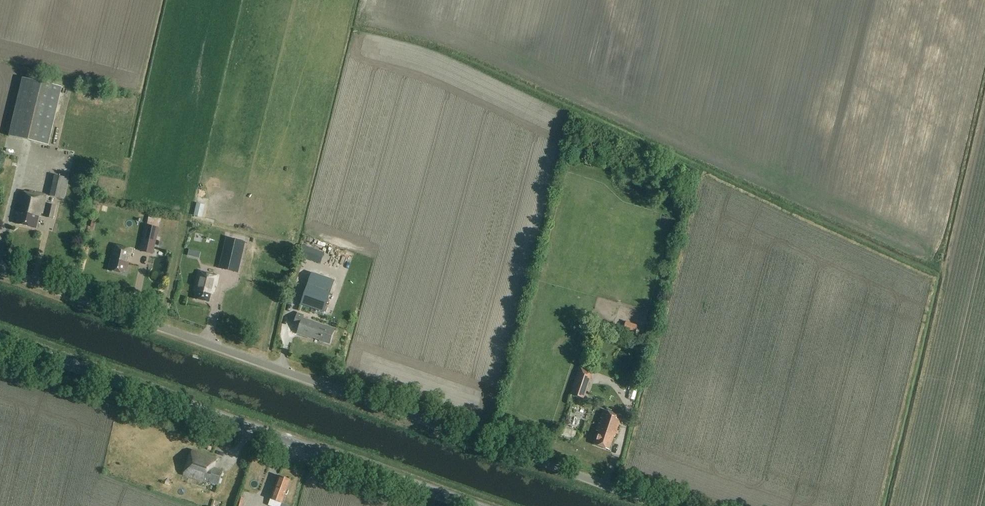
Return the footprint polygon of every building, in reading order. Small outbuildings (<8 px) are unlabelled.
[(49,146),(62,87),(23,78),(9,136),(49,146)] [(43,162),(44,170),(53,168),(52,161),(43,162)] [(64,200),(69,179),(55,176),(50,196),(64,200)] [(29,193),(21,191),(16,214),(19,215),(17,224),(36,228),(38,217),(40,218),(41,214),(42,214),(46,196),(29,192),(29,193)] [(54,220),(57,206),(48,204),(45,218),(54,220)] [(142,252),(154,255),(160,218),(148,215),(142,252)] [(235,276),(242,247),(226,243),(224,243),(218,272),(219,272),(235,276)] [(127,271),(132,249),(115,245),(109,271),(123,274),(124,270),(127,271)] [(302,245),(298,256),(320,264),(324,253),(302,245)] [(216,287),(218,276),(200,272),(195,291),(197,292),(195,300),(209,303),(212,286),(216,287)] [(307,286),(301,304),(324,313),(331,295),(307,286)] [(330,343),(335,329),(326,326),(303,318),(304,315),(298,313),(294,323),(300,325),(297,333),(309,337),(309,336),(321,340),(330,343)] [(282,330),(280,335),(314,347),(316,342),(282,330)] [(570,394),(584,399),(593,371),(579,367),(570,394)] [(616,437),(623,416),(604,410),(597,430),(599,431),(595,444),(609,449),(613,436),(616,437)] [(218,484),(223,470),(214,467),(217,458),(192,449),(184,473),(210,483),(211,482),(218,484)] [(287,490),(291,480),(280,476),(272,499),(283,503),(286,494),(288,494),(289,491),(287,490)] [(257,484),(254,504),(265,505),(268,486),(257,484)]
